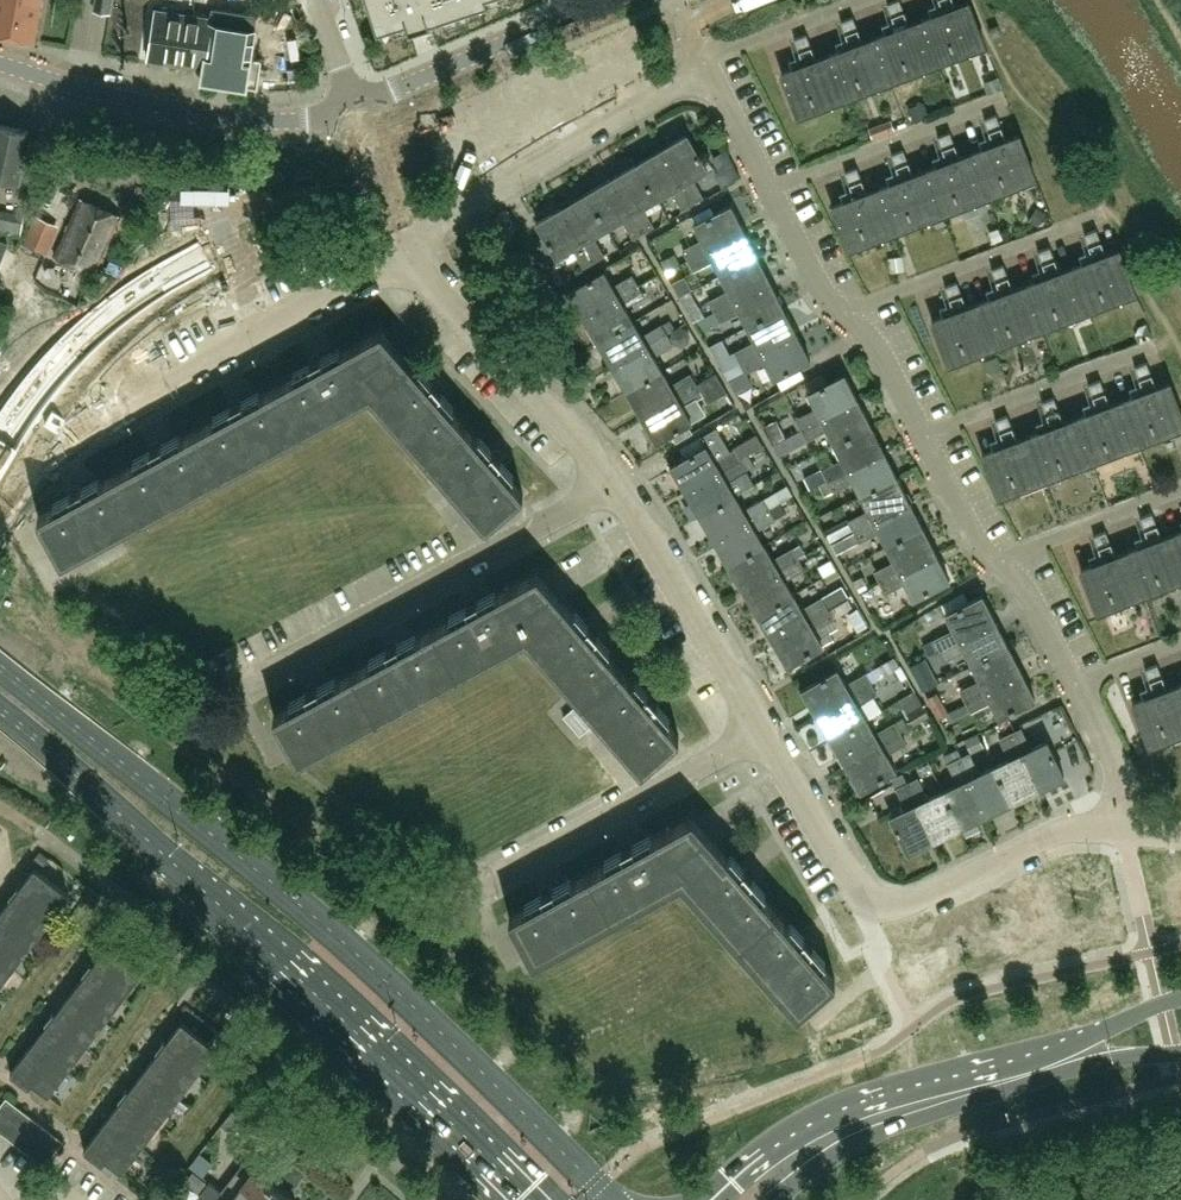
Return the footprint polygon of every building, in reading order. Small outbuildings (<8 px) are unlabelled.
[(33,40),(40,0),(0,0),(0,35),(33,40)] [(377,30),(407,20),(409,29),(430,22),(430,20),(488,1),(488,0),(367,0),(377,30)] [(893,79),(940,62),(923,17),(908,23),(899,0),(895,0),(882,5),(891,29),(876,35),(893,79)] [(940,62),(984,45),(967,0),(954,5),(952,0),(933,0),(938,12),(923,17),(940,62)] [(195,34),(190,33),(191,26),(186,25),(187,14),(154,9),(146,59),(190,66),(195,34)] [(190,33),(195,34),(190,66),(201,68),(199,78),(247,86),(252,58),(256,30),(211,22),(211,18),(187,14),(186,25),(191,26),(190,33)] [(830,53),(846,97),(893,79),(876,35),(861,41),(852,16),(836,23),(845,47),(830,53)] [(1000,33),(996,24),(989,28),(992,36),(1000,33)] [(846,97),(830,53),(815,58),(805,34),(790,40),(799,64),(781,71),(797,115),(846,97)] [(973,149),(990,194),(1035,177),(1018,132),(1005,137),(996,113),(979,119),(988,144),(973,149)] [(19,179),(36,183),(42,151),(26,148),(29,131),(0,125),(0,175),(19,179)] [(661,146),(693,201),(702,195),(691,177),(707,167),(686,131),(661,146)] [(990,194),(973,149),(958,155),(949,131),(933,137),(942,161),(927,167),(944,211),(990,194)] [(636,160),(658,197),(672,188),(683,206),(693,201),(661,146),(636,160)] [(896,179),(880,185),(897,229),(944,211),(927,167),(912,173),(903,148),(886,155),(896,179)] [(611,175),(644,230),(654,224),(643,206),(658,197),(636,160),(611,175)] [(897,229),(880,185),(865,190),(856,166),(840,172),(850,196),(831,203),(848,247),(897,229)] [(587,189),(608,225),(623,217),(634,235),(644,230),(611,175),(587,189)] [(608,225),(587,189),(562,204),(594,259),(605,253),(594,234),(608,225)] [(119,215),(79,197),(52,255),(92,273),(119,215)] [(688,258),(744,230),(730,203),(695,221),(703,238),(683,248),(688,258)] [(594,259),(562,204),(537,219),(558,255),(573,246),(584,265),(594,259)] [(1073,264),(1090,309),(1135,292),(1118,247),(1105,252),(1096,228),(1079,234),(1088,259),(1073,264)] [(721,274),(757,255),(744,230),(688,258),(693,268),(713,258),(721,274)] [(9,242),(0,239),(0,268),(9,242)] [(1027,282),(1044,326),(1090,309),(1073,264),(1058,270),(1049,246),(1033,252),(1042,276),(1027,282)] [(714,308),(769,280),(757,255),(721,274),(729,289),(709,299),(714,308)] [(980,300),(997,344),(1044,326),(1027,282),(1012,287),(1003,263),(986,269),(996,294),(980,300)] [(569,289),(584,314),(638,283),(632,273),(613,284),(604,268),(569,289)] [(783,307),(769,280),(714,308),(715,311),(720,320),(740,310),(747,325),(783,307)] [(997,344),(980,300),(965,305),(956,281),(940,287),(950,311),(931,318),(948,362),(997,344)] [(584,314),(599,339),(634,319),(625,304),(644,293),(638,283),(584,314)] [(783,307),(747,325),(755,340),(735,350),(740,360),(796,332),(783,307)] [(547,340),(568,366),(599,340),(578,314),(547,340)] [(613,364),(667,332),(661,323),(642,334),(634,319),(599,339),(613,364)] [(279,385),(304,429),(371,391),(383,328),(325,360),(323,355),(311,362),(313,366),(279,385)] [(383,328),(371,391),(426,455),(465,422),(440,393),(443,390),(434,380),(431,383),(383,328)] [(613,364),(628,389),(663,368),(654,353),(673,342),(667,332),(613,364)] [(773,376),(774,375),(798,363),(809,358),(796,332),(740,360),(745,370),(765,360),(773,376)] [(1141,442),(1180,427),(1180,413),(1169,380),(1156,385),(1147,361),(1130,368),(1139,392),(1124,397),(1141,442)] [(628,389),(642,413),(696,382),(690,372),(672,383),(663,368),(628,389)] [(800,428),(857,399),(844,372),(808,391),(816,407),(795,417),(800,428)] [(1141,442),(1124,397),(1109,403),(1100,379),(1084,385),(1093,410),(1078,415),(1094,460),(1141,442)] [(696,382),(642,413),(657,438),(691,418),(682,403),(702,391),(697,384),(696,382)] [(304,429),(279,385),(245,404),(243,399),(231,406),(233,410),(199,429),(223,473),(304,429)] [(1094,460),(1078,415),(1063,421),(1054,397),(1037,403),(1046,427),(1031,433),(1048,477),(1094,460)] [(834,443),(871,424),(857,399),(800,428),(806,438),(826,428),(834,443)] [(1048,477),(1031,433),(1016,439),(1007,414),(991,420),(1000,445),(982,452),(999,496),(1048,477)] [(744,420),(726,430),(731,440),(749,430),(744,420)] [(465,422),(426,455),(486,525),(525,492),(500,462),(503,459),(494,448),(490,451),(465,422)] [(827,479),(884,450),(871,424),(834,443),(842,459),(822,469),(827,479)] [(119,473),(144,517),(223,473),(199,429),(165,447),(163,444),(151,450),(153,454),(119,473)] [(706,443),(690,453),(672,464),(686,489),(740,458),(734,448),(727,452),(715,459),(706,443)] [(884,450),(827,479),(832,489),(852,479),(860,494),(897,475),(884,450)] [(701,514),(736,494),(727,479),(746,468),(740,458),(686,489),(701,514)] [(144,517),(119,473),(86,491),(83,487),(71,494),(73,498),(38,517),(63,562),(144,517)] [(853,530),(910,501),(897,475),(860,494),(868,509),(848,520),(853,530)] [(701,514),(715,539),(769,508),(763,498),(744,509),(736,494),(701,514)] [(910,501),(853,530),(859,540),(878,530),(886,545),(923,526),(910,501)] [(715,539),(730,564),(765,543),(756,529),(775,518),(769,508),(715,539)] [(1146,593),(1180,579),(1180,544),(1176,531),(1161,536),(1152,512),(1135,518),(1145,543),(1129,548),(1146,593)] [(923,526),(886,545),(894,560),(874,570),(880,581),(936,552),(923,526)] [(1146,593),(1129,548),(1114,554),(1105,530),(1089,535),(1099,560),(1080,567),(1097,611),(1146,593)] [(730,564),(744,588),(798,557),(792,546),(773,557),(765,543),(730,564)] [(936,552),(880,581),(885,591),(904,581),(913,597),(949,578),(936,552)] [(744,588),(759,613),(794,592),(785,578),(804,567),(798,557),(744,588)] [(596,636),(599,634),(591,624),(588,627),(540,571),(504,591),(528,635),(581,697),(619,664),(596,636)] [(528,635),(504,591),(483,603),(480,598),(468,604),(471,609),(437,628),(460,671),(528,635)] [(794,592),(759,613),(773,638),(827,607),(821,596),(802,607),(794,592)] [(954,628),(934,638),(939,649),(995,620),(982,593),(969,600),(946,611),(949,618),(954,628)] [(827,607),(773,638),(788,663),(823,643),(814,628),(833,617),(827,607)] [(995,620),(939,649),(945,659),(965,649),(973,664),(1008,646),(995,620)] [(357,671),(380,714),(460,671),(437,628),(403,646),(400,642),(388,648),(390,652),(357,671)] [(1008,646),(973,664),(981,679),(961,689),(966,700),(1021,672),(1008,646)] [(924,680),(937,675),(927,652),(914,658),(924,680)] [(1180,681),(1165,687),(1156,662),(1141,668),(1150,693),(1132,699),(1148,744),(1180,731),(1180,682),(1180,681)] [(642,768),(680,735),(654,705),(658,702),(649,692),(646,695),(619,664),(581,697),(642,768)] [(817,714),(871,682),(865,672),(846,683),(837,668),(802,688),(817,714)] [(380,714),(357,671),(323,689),(320,685),(308,691),(311,696),(275,715),(299,759),(380,714)] [(1021,672),(966,700),(971,710),(992,700),(1000,716),(1035,698),(1021,672)] [(817,714),(832,738),(867,718),(858,704),(878,693),(871,682),(817,714)] [(938,714),(947,709),(937,692),(928,697),(938,714)] [(582,735),(595,724),(577,705),(565,716),(582,735)] [(832,738),(846,763),(900,731),(894,721),(875,732),(867,718),(832,738)] [(1010,732),(1038,789),(1064,777),(1046,740),(1031,747),(1021,727),(1010,732)] [(900,731),(846,763),(861,788),(896,768),(887,753),(906,741),(900,731)] [(1012,802),(1038,789),(1010,732),(1000,737),(1010,758),(994,765),(1012,802)] [(986,814),(1012,802),(994,765),(979,772),(969,752),(959,757),(986,814)] [(961,827),(986,814),(959,757),(948,762),(958,783),(943,790),(961,827)] [(935,839),(961,827),(943,790),(928,798),(918,777),(908,782),(935,839)] [(935,839),(908,782),(897,787),(907,808),(891,816),(908,852),(935,839)] [(530,951),(684,885),(661,832),(628,846),(631,852),(612,860),(608,852),(592,859),(586,845),(500,882),(530,951)] [(68,895),(34,869),(19,889),(17,887),(9,897),(11,899),(0,914),(0,985),(68,895)] [(769,964),(802,1009),(842,979),(809,935),(769,964)] [(47,1094),(142,970),(108,944),(93,964),(90,962),(82,973),(85,975),(55,1013),(53,1011),(45,1021),(47,1023),(10,1072),(26,1084),(29,1080),(47,1094)] [(120,1099),(83,1147),(99,1160),(103,1155),(121,1169),(216,1047),(182,1020),(166,1040),(164,1038),(156,1049),(158,1050),(128,1089),(126,1087),(118,1097),(120,1099)] [(17,1106),(5,1097),(0,1104),(0,1128),(17,1106)] [(10,1139),(28,1114),(17,1106),(0,1128),(0,1131),(10,1139)] [(40,1123),(28,1114),(10,1139),(21,1147),(40,1123)] [(21,1147),(33,1156),(51,1132),(40,1123),(21,1147)] [(43,1164),(62,1140),(51,1132),(33,1156),(43,1164)] [(236,1157),(235,1158),(242,1163),(221,1189),(235,1199),(292,1199),(236,1157)] [(107,1159),(102,1167),(113,1175),(118,1168),(107,1159)] [(221,1189),(208,1179),(197,1192),(208,1199),(235,1199),(221,1189)]
